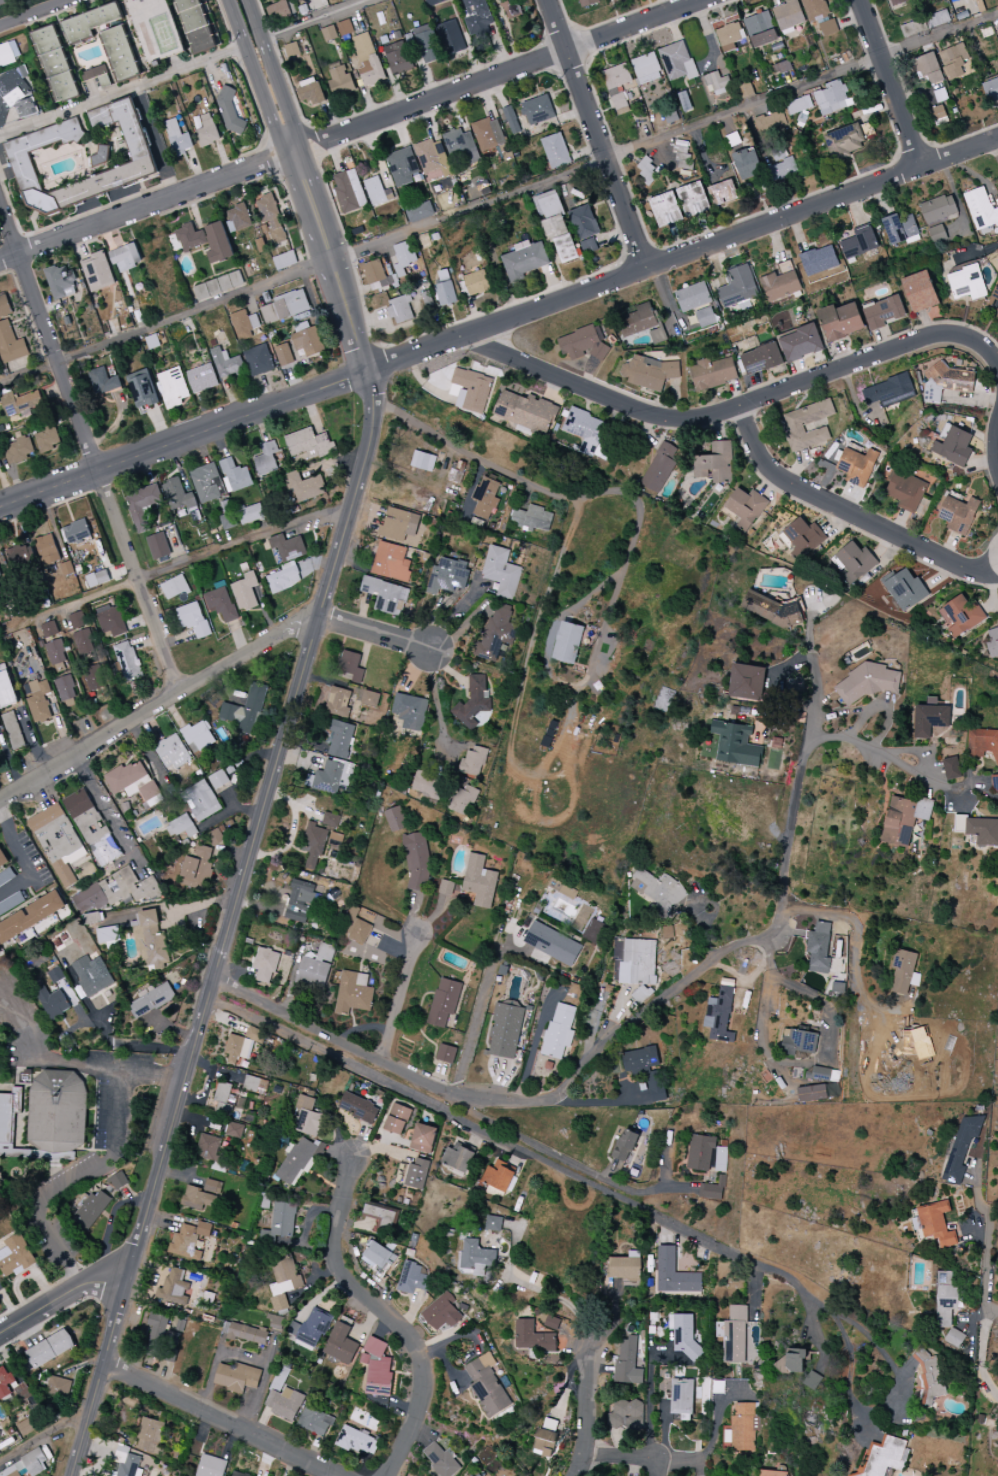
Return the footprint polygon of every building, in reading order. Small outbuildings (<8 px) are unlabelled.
[(166,8),(164,0),(123,0),(131,26),(146,22),(144,14),(166,8)] [(193,54),(217,46),(201,0),(174,0),(193,54)] [(471,30),(474,29),(477,37),(490,33),(487,26),(494,24),(486,0),(461,0),(471,30)] [(598,3),(597,0),(576,0),(579,8),(598,3)] [(780,32),(805,25),(798,0),(797,0),(773,7),(780,32)] [(808,25),(829,20),(825,0),(802,0),(808,25)] [(266,5),(270,24),(291,20),(287,1),(266,5)] [(62,21),(69,44),(93,36),(91,29),(122,19),(118,4),(62,21)] [(950,21),(946,9),(925,18),(929,29),(950,21)] [(753,49),(778,41),(768,11),(743,19),(753,49)] [(353,34),(350,20),(337,23),(339,36),(353,34)] [(446,56),(465,50),(456,20),(436,26),(446,56)] [(819,24),(822,37),(838,33),(834,20),(819,24)] [(899,27),(903,39),(922,32),(918,20),(899,27)] [(736,49),(734,43),(745,39),(740,21),(715,29),(723,53),(736,49)] [(442,59),(430,24),(413,30),(424,64),(442,59)] [(139,76),(125,25),(102,31),(116,82),(139,76)] [(320,30),(325,42),(338,38),(334,25),(320,30)] [(33,31),(37,50),(60,46),(56,27),(33,31)] [(357,69),(363,88),(385,81),(369,32),(351,38),(361,68),(357,69)] [(148,48),(149,48),(150,35),(138,35),(138,44),(148,45),(148,48)] [(413,70),(403,41),(383,48),(394,77),(413,70)] [(658,49),(668,82),(686,76),(688,80),(697,78),(685,41),(658,49)] [(20,61),(15,42),(0,45),(0,66),(20,61)] [(301,54),(296,42),(283,46),(288,59),(301,54)] [(946,81),(972,73),(964,44),(937,52),(946,81)] [(40,56),(47,78),(72,70),(65,49),(40,56)] [(639,86),(663,77),(654,52),(630,61),(639,86)] [(918,80),(927,77),(929,86),(943,81),(934,52),(911,59),(918,80)] [(774,75),(792,70),(789,61),(772,65),(774,75)] [(619,92),(617,86),(631,83),(626,64),(602,71),(608,95),(619,92)] [(332,80),(328,81),(333,98),(356,91),(351,73),(346,74),(343,65),(329,70),(332,80)] [(100,87),(110,86),(107,67),(80,71),(81,81),(98,78),(100,87)] [(9,123),(3,112),(15,106),(22,120),(43,110),(22,69),(0,80),(0,128),(9,123)] [(80,96),(73,71),(49,79),(56,103),(80,96)] [(704,76),(711,98),(725,93),(717,71),(704,76)] [(813,93),(820,116),(852,106),(843,78),(825,84),(826,89),(813,93)] [(989,103),(997,100),(997,78),(982,84),(989,103)] [(296,88),(300,102),(309,99),(311,106),(325,102),(319,80),(296,88)] [(219,127),(243,137),(249,122),(229,114),(238,92),(223,85),(215,103),(227,108),(219,127)] [(684,113),(692,110),(686,91),(677,94),(684,113)] [(610,97),(617,116),(630,111),(623,92),(610,97)] [(529,127),(555,117),(547,94),(520,104),(529,127)] [(789,116),(811,107),(807,96),(785,105),(789,116)] [(5,142),(28,216),(157,177),(133,98),(87,112),(92,130),(120,122),(134,165),(41,193),(29,152),(63,141),(64,145),(84,139),(78,119),(5,142)] [(519,132),(511,107),(503,109),(511,135),(519,132)] [(787,130),(782,111),(754,118),(759,137),(787,130)] [(201,147),(220,141),(211,112),(192,119),(201,147)] [(506,143),(496,116),(471,125),(481,152),(506,143)] [(175,156),(195,149),(189,133),(182,135),(175,118),(163,122),(175,156)] [(823,135),(830,159),(877,145),(869,121),(823,135)] [(443,134),(454,169),(479,162),(470,131),(462,134),(460,128),(443,134)] [(540,139),(550,170),(571,163),(561,133),(540,139)] [(451,176),(442,141),(433,144),(432,139),(414,144),(424,183),(451,176)] [(98,156),(92,156),(92,164),(108,165),(109,146),(99,145),(98,156)] [(395,189),(413,183),(411,176),(419,173),(410,147),(385,155),(395,189)] [(762,173),(754,147),(732,154),(740,180),(762,173)] [(798,176),(794,157),(781,159),(782,164),(765,167),(769,182),(798,176)] [(332,176),(336,187),(334,188),(342,214),(367,206),(355,169),(332,176)] [(390,189),(382,191),(379,177),(364,180),(370,206),(393,201),(390,189)] [(708,188),(715,207),(738,199),(732,179),(708,188)] [(686,219),(710,210),(700,181),(676,190),(686,219)] [(977,236),(989,233),(988,229),(997,225),(997,208),(991,210),(984,187),(964,193),(977,236)] [(532,198),(538,216),(543,214),(558,265),(577,259),(556,190),(532,198)] [(255,202),(262,199),(261,196),(271,192),(275,201),(276,201),(278,205),(277,205),(281,216),(278,217),(284,232),(285,232),(287,238),(286,238),(287,240),(274,245),(267,228),(271,227),(269,221),(263,223),(255,202)] [(649,198),(656,227),(681,222),(675,192),(649,198)] [(926,225),(958,212),(950,193),(918,206),(926,225)] [(404,210),(411,225),(435,215),(428,200),(404,210)] [(227,211),(235,208),(234,206),(244,202),(252,225),(236,231),(233,221),(230,222),(230,221),(227,211)] [(568,212),(583,255),(598,250),(592,236),(599,233),(589,204),(568,212)] [(881,220),(891,246),(919,236),(911,214),(901,218),(899,213),(881,220)] [(178,242),(174,233),(174,232),(182,228),(181,226),(191,222),(195,233),(203,230),(206,237),(207,236),(204,227),(220,221),(234,255),(211,264),(206,253),(211,251),(209,247),(208,243),(202,245),(189,250),(190,252),(185,254),(180,241),(178,242)] [(230,221),(230,222),(233,221),(236,231),(232,233),(227,221),(230,221)] [(932,244),(947,240),(942,224),(928,229),(932,244)] [(839,242),(845,261),(879,250),(871,225),(853,231),(855,237),(839,242)] [(262,238),(267,251),(259,253),(255,240),(262,238)] [(362,265),(369,290),(405,280),(401,267),(416,263),(409,241),(392,246),(397,264),(392,266),(394,275),(385,277),(379,259),(362,265)] [(108,253),(134,243),(141,262),(135,264),(136,267),(120,273),(117,264),(114,265),(108,253)] [(508,280),(550,268),(543,243),(501,255),(508,280)] [(806,277),(839,267),(832,245),(799,255),(806,277)] [(80,262),(91,258),(90,255),(103,250),(116,283),(91,293),(80,262)] [(272,258),(293,250),(294,250),(299,263),(277,271),(276,270),(272,258)] [(778,273),(760,278),(766,302),(801,293),(792,260),(775,265),(778,273)] [(716,289),(722,308),(758,297),(748,264),(725,271),(730,285),(716,289)] [(971,300),(986,296),(978,265),(946,273),(953,299),(969,295),(971,300)] [(43,270),(55,266),(56,268),(58,267),(59,269),(66,266),(68,272),(73,270),(77,280),(73,282),(75,286),(73,287),(76,293),(55,301),(43,270)] [(229,274),(239,270),(244,283),(234,287),(229,274)] [(940,304),(927,270),(901,280),(913,314),(940,304)] [(488,291),(483,271),(463,276),(468,296),(488,291)] [(217,278),(228,274),(233,288),(222,292),(217,278)] [(206,283),(217,278),(222,292),(211,296),(206,283)] [(433,285),(440,308),(457,303),(451,281),(433,285)] [(674,292),(682,313),(712,302),(704,281),(674,292)] [(193,287),(205,283),(210,296),(198,301),(193,287)] [(273,299),(296,290),(296,291),(303,289),(311,310),(288,318),(288,317),(290,316),(283,299),(275,302),(273,299)] [(420,294),(425,308),(434,305),(429,291),(420,294)] [(15,313),(0,319),(0,297),(8,294),(15,313)] [(396,325),(413,319),(408,304),(412,302),(409,294),(385,303),(391,319),(394,318),(396,325)] [(884,322),(905,317),(900,297),(862,306),(869,332),(885,327),(884,322)] [(283,299),(290,316),(288,317),(266,325),(260,309),(260,308),(275,302),(283,299)] [(637,312),(617,318),(623,337),(657,328),(650,302),(635,306),(637,312)] [(816,311),(828,343),(865,330),(855,302),(836,309),(834,305),(816,311)] [(699,328),(716,323),(710,307),(694,312),(699,328)] [(245,309),(248,317),(253,329),(253,330),(251,331),(253,337),(240,342),(234,326),(233,326),(231,319),(230,315),(245,309)] [(248,317),(256,314),(261,326),(253,329),(248,317)] [(1,353),(0,350),(0,323),(10,319),(11,323),(18,341),(25,338),(31,355),(5,364),(1,353)] [(296,333),(293,326),(307,321),(310,328),(296,333)] [(557,338),(563,356),(568,354),(570,360),(590,353),(592,360),(609,355),(598,324),(557,338)] [(786,363),(823,352),(815,325),(778,336),(786,363)] [(290,335),(296,333),(310,328),(316,326),(326,351),(306,358),(303,349),(296,351),(290,335)] [(156,333),(161,345),(149,349),(145,338),(156,333)] [(783,363),(776,342),(740,355),(747,377),(783,363)] [(242,352),(244,351),(265,343),(270,356),(271,355),(272,358),(271,358),(275,369),(273,370),(274,370),(263,374),(252,378),(248,367),(242,352)] [(287,343),(295,362),(281,368),(273,348),(287,343)] [(210,350),(211,349),(220,346),(222,352),(226,350),(230,359),(240,355),(246,372),(237,376),(236,373),(221,379),(210,350)] [(666,377),(678,380),(681,365),(632,355),(630,365),(623,364),(619,382),(662,391),(666,377)] [(709,360),(689,364),(695,391),(737,381),(732,357),(710,362),(709,360)] [(186,372),(211,363),(219,385),(194,395),(186,372)] [(118,375),(122,387),(96,396),(87,372),(91,371),(104,366),(109,379),(118,375)] [(156,375),(179,366),(190,396),(181,400),(183,404),(167,410),(161,394),(163,393),(156,375)] [(975,371),(927,366),(923,402),(939,404),(941,389),(972,393),(975,371)] [(483,415),(493,378),(455,368),(451,384),(461,387),(456,408),(483,415)] [(125,377),(147,369),(159,402),(160,403),(148,407),(147,405),(137,409),(133,398),(125,377)] [(881,409),(916,397),(908,373),(861,389),(867,406),(879,402),(881,409)] [(1,396),(0,394),(0,392),(10,387),(12,392),(1,396)] [(10,418),(1,396),(12,392),(14,391),(17,399),(41,390),(46,403),(10,418)] [(548,435),(558,405),(528,396),(527,399),(502,390),(493,417),(548,435)] [(783,414),(789,433),(785,434),(791,453),(830,441),(826,427),(806,433),(804,426),(835,416),(830,399),(783,414)] [(584,439),(579,452),(597,458),(610,422),(570,408),(562,431),(584,439)] [(43,455),(35,435),(43,432),(40,425),(54,419),(63,443),(55,446),(56,450),(43,455)] [(284,437),(311,426),(315,437),(326,432),(330,443),(334,441),(338,452),(320,459),(319,456),(309,460),(306,452),(291,457),(288,447),(284,437)] [(972,435),(951,426),(943,444),(934,441),(929,453),(964,468),(972,449),(967,447),(972,435)] [(16,439),(25,435),(27,438),(28,437),(30,437),(36,452),(28,455),(30,459),(16,465),(15,463),(10,465),(4,452),(10,449),(9,445),(17,442),(16,439)] [(253,459),(263,455),(260,446),(274,440),(278,450),(279,452),(272,454),(278,470),(261,477),(260,477),(257,469),(253,459)] [(639,485),(658,495),(681,452),(663,442),(639,485)] [(711,483),(731,483),(730,442),(711,442),(711,455),(693,456),(693,478),(711,478),(711,483)] [(878,453),(868,449),(865,456),(845,448),(836,470),(847,474),(845,481),(864,488),(878,453)] [(436,456),(414,451),(410,467),(432,472),(436,456)] [(233,493),(232,492),(227,477),(225,474),(223,475),(218,462),(231,457),(236,468),(240,466),(241,469),(246,466),(254,485),(233,493)] [(453,461),(448,481),(461,484),(466,464),(453,461)] [(201,505),(188,472),(214,462),(221,482),(222,482),(226,493),(220,495),(221,497),(201,505)] [(261,477),(262,481),(258,483),(253,471),(257,469),(260,477),(261,477)] [(283,476),(297,470),(302,481),(321,474),(326,488),(323,489),(325,493),(298,504),(293,489),(288,490),(283,476)] [(885,495),(899,501),(897,508),(915,515),(927,482),(894,470),(885,495)] [(161,486),(167,484),(166,481),(178,476),(185,494),(191,492),(197,507),(188,510),(186,505),(171,511),(161,486)] [(500,483),(481,476),(473,499),(477,501),(472,515),(489,521),(497,499),(494,498),(500,483)] [(227,477),(222,479),(228,493),(232,492),(227,477)] [(138,535),(124,498),(133,494),(132,492),(150,486),(156,483),(163,501),(158,503),(157,503),(142,509),(144,514),(150,529),(150,530),(138,535)] [(741,519),(735,526),(744,533),(769,503),(753,489),(748,495),(738,488),(724,505),(741,519)] [(966,537),(980,502),(969,497),(966,505),(946,497),(937,518),(948,522),(945,529),(966,537)] [(225,515),(220,503),(228,500),(232,512),(225,515)] [(142,509),(144,514),(159,508),(157,503),(142,509)] [(242,526),(236,511),(239,510),(245,508),(259,503),(264,518),(242,526)] [(514,509),(510,524),(547,534),(553,512),(529,505),(527,512),(514,509)] [(420,515),(388,507),(383,526),(379,525),(376,536),(413,545),(420,515)] [(224,531),(218,517),(225,515),(232,512),(238,526),(224,531)] [(63,529),(75,524),(77,524),(77,525),(86,522),(92,537),(70,545),(63,529)] [(145,538),(163,532),(171,555),(154,561),(145,538)] [(34,540),(51,534),(61,560),(55,562),(56,564),(54,565),(54,567),(45,570),(34,540)] [(267,540),(283,534),(286,541),(300,535),(307,554),(283,563),(277,548),(271,550),(267,540)] [(370,574),(406,583),(411,561),(403,559),(406,548),(379,541),(370,574)] [(856,581),(878,564),(865,547),(860,551),(853,541),(830,559),(839,571),(845,567),(856,581)] [(6,551),(14,548),(14,546),(17,546),(21,544),(22,547),(27,545),(28,548),(32,546),(41,570),(16,579),(6,551)] [(521,567),(506,564),(509,550),(489,545),(481,578),(499,583),(495,597),(513,601),(521,567)] [(463,590),(469,564),(440,557),(438,567),(433,565),(426,593),(437,595),(438,589),(453,593),(454,588),(463,590)] [(60,565),(70,561),(75,572),(64,576),(60,565)] [(295,566),(296,565),(294,561),(281,566),(283,571),(295,566)] [(243,575),(239,565),(246,562),(250,572),(243,575)] [(75,566),(81,564),(83,570),(77,572),(75,566)] [(266,578),(283,571),(295,566),(298,574),(288,578),(291,584),(282,588),(283,591),(272,595),(266,578)] [(95,570),(106,567),(107,569),(111,581),(100,585),(95,570)] [(883,582),(901,613),(929,596),(918,577),(913,580),(906,568),(883,582)] [(240,610),(230,586),(245,580),(243,575),(250,572),(253,571),(259,585),(251,588),(258,606),(246,612),(244,609),(240,610)] [(85,576),(94,572),(99,586),(91,589),(85,576)] [(159,586),(182,574),(191,592),(187,595),(185,591),(167,601),(165,597),(159,586)] [(409,589),(364,577),(360,592),(377,596),(374,610),(401,617),(409,589)] [(202,595),(225,586),(232,605),(234,604),(239,619),(238,619),(227,623),(226,624),(225,624),(225,623),(221,613),(218,614),(217,614),(215,611),(211,613),(210,611),(209,611),(202,595)] [(793,630),(801,612),(749,589),(741,607),(793,630)] [(986,619),(975,600),(967,604),(962,595),(937,610),(947,627),(946,627),(953,639),(986,619)] [(196,602),(202,617),(203,617),(204,621),(206,620),(212,634),(197,640),(193,627),(187,629),(186,627),(182,629),(174,610),(196,602)] [(475,657),(495,663),(501,643),(507,645),(518,610),(493,602),(475,657)] [(118,606),(120,613),(121,612),(123,617),(122,618),(128,633),(126,633),(113,638),(112,635),(106,637),(105,634),(103,635),(96,615),(97,614),(96,610),(109,605),(110,608),(113,607),(114,608),(117,607),(118,606)] [(68,616),(83,611),(88,624),(73,630),(68,616)] [(41,626),(55,620),(60,633),(46,639),(41,626)] [(552,659),(574,666),(585,627),(563,621),(552,659)] [(987,632),(990,643),(986,644),(990,659),(997,656),(997,628),(987,632)] [(72,635),(89,629),(94,641),(91,642),(94,651),(80,656),(72,635)] [(45,645),(61,638),(64,647),(69,646),(71,651),(63,653),(66,661),(53,667),(45,645)] [(112,646),(128,641),(130,648),(133,647),(138,661),(134,662),(136,667),(139,666),(143,677),(137,679),(125,683),(122,674),(118,675),(114,664),(118,662),(112,646)] [(352,677),(351,682),(360,685),(365,670),(357,668),(361,655),(343,650),(337,672),(352,677)] [(766,668),(732,663),(728,697),(761,701),(766,668)] [(900,673),(887,670),(884,665),(866,663),(848,673),(848,679),(834,687),(846,707),(866,695),(871,696),(879,691),(897,694),(900,673)] [(99,664),(103,677),(100,678),(103,686),(104,687),(91,692),(90,688),(89,689),(88,689),(81,671),(99,664)] [(1,706),(0,703),(0,673),(9,670),(20,699),(19,699),(20,702),(3,709),(2,705),(1,706)] [(54,681),(70,674),(75,687),(72,689),(75,696),(76,697),(62,702),(54,681)] [(469,675),(469,703),(454,703),(454,723),(475,723),(475,711),(490,711),(490,699),(485,699),(485,675),(469,675)] [(48,680),(53,693),(45,696),(47,701),(49,700),(51,706),(49,706),(53,718),(35,724),(26,699),(33,697),(32,694),(41,691),(38,683),(48,680)] [(244,708),(251,682),(267,686),(261,712),(257,711),(244,708)] [(346,718),(352,691),(331,687),(325,713),(346,718)] [(376,708),(379,694),(363,691),(360,704),(376,708)] [(400,729),(423,732),(427,699),(395,695),(392,714),(402,715),(400,729)] [(221,702),(244,708),(257,711),(251,735),(239,732),(241,724),(219,718),(217,717),(221,702)] [(914,739),(930,740),(930,727),(949,728),(950,707),(915,706),(914,739)] [(13,710),(27,746),(14,751),(0,715),(13,710)] [(187,730),(191,728),(203,720),(203,722),(209,730),(215,740),(199,750),(187,730)] [(203,722),(206,720),(209,725),(211,728),(209,730),(203,722)] [(354,726),(332,720),(326,744),(330,745),(327,755),(345,760),(354,726)] [(760,767),(762,747),(749,745),(751,726),(712,721),(710,734),(719,735),(716,761),(760,767)] [(179,730),(186,726),(189,724),(191,728),(187,730),(199,750),(193,753),(179,730)] [(983,752),(994,752),(993,767),(997,767),(997,730),(968,730),(967,757),(983,758),(983,752)] [(152,746),(164,739),(165,740),(176,733),(191,758),(186,761),(187,762),(176,769),(173,764),(166,768),(152,746)] [(462,774),(481,777),(486,748),(466,745),(462,774)] [(961,777),(956,756),(941,760),(946,781),(961,777)] [(304,786),(337,795),(343,770),(348,771),(350,766),(326,760),(323,772),(316,770),(314,776),(307,774),(304,786)] [(103,775),(121,764),(123,767),(125,766),(131,763),(132,765),(139,761),(151,780),(152,779),(161,793),(160,794),(163,799),(149,808),(146,802),(145,802),(138,791),(128,797),(123,789),(114,795),(103,775)] [(232,764),(235,770),(228,775),(225,769),(232,764)] [(207,777),(222,768),(230,781),(215,790),(207,777)] [(411,790),(424,793),(422,799),(436,803),(443,780),(417,772),(411,790)] [(179,794),(204,778),(222,808),(198,823),(195,818),(192,813),(190,810),(191,809),(186,802),(185,803),(179,794)] [(448,809),(467,817),(479,791),(460,783),(448,809)] [(103,868),(62,801),(85,787),(97,807),(96,808),(99,812),(100,812),(113,834),(112,834),(121,849),(122,848),(125,854),(103,868)] [(881,842),(908,848),(914,819),(929,822),(933,802),(916,798),(915,802),(891,796),(881,842)] [(27,821),(59,801),(66,813),(66,814),(35,832),(36,834),(35,835),(27,821)] [(390,833),(407,829),(401,807),(385,811),(390,833)] [(168,823),(169,825),(175,834),(176,836),(184,831),(189,838),(192,836),(196,834),(198,833),(186,813),(168,823)] [(340,816),(324,813),(322,825),(337,828),(340,816)] [(36,834),(45,849),(50,846),(46,840),(48,839),(54,850),(47,854),(54,864),(63,859),(67,856),(67,857),(69,856),(70,856),(84,848),(84,847),(85,846),(74,827),(75,827),(69,817),(68,817),(66,814),(35,832),(36,834)] [(954,830),(965,830),(965,817),(954,817),(954,830)] [(976,847),(997,847),(997,820),(966,819),(965,835),(977,836),(976,847)] [(328,829),(308,823),(301,850),(308,852),(304,868),(316,871),(328,829)] [(169,825),(165,828),(170,836),(175,834),(169,825)] [(205,835),(217,827),(225,840),(212,847),(205,835)] [(340,844),(343,837),(332,832),(329,839),(340,844)] [(410,890),(431,888),(424,833),(402,835),(410,890)] [(178,835),(182,840),(177,843),(174,838),(178,835)] [(181,842),(187,838),(190,843),(184,847),(181,842)] [(195,844),(212,848),(208,862),(212,863),(204,891),(177,883),(187,847),(194,849),(195,844)] [(12,862),(0,869),(0,846),(1,845),(12,862)] [(63,859),(66,864),(68,863),(70,862),(72,864),(73,863),(89,854),(85,846),(84,847),(84,848),(70,856),(69,856),(67,857),(67,856),(63,859)] [(485,856),(469,853),(462,891),(475,894),(473,906),(491,909),(497,872),(483,870),(485,856)] [(54,864),(52,865),(66,889),(69,887),(79,882),(68,863),(66,864),(63,859),(54,864)] [(112,906),(111,903),(110,902),(110,901),(100,883),(129,866),(138,881),(134,884),(134,885),(152,875),(163,894),(157,898),(156,896),(148,900),(148,899),(146,900),(144,897),(135,903),(132,897),(131,898),(130,896),(122,901),(121,899),(115,902),(116,904),(114,905),(112,906)] [(17,876),(0,887),(0,874),(11,867),(17,876)] [(662,874),(658,880),(639,868),(627,887),(671,917),(676,911),(674,910),(687,890),(662,874)] [(578,891),(551,879),(546,888),(573,901),(578,891)] [(314,884),(292,880),(284,919),(306,923),(314,884)] [(72,897),(99,881),(100,883),(110,901),(110,902),(111,903),(99,910),(96,905),(82,914),(72,897)] [(453,890),(453,882),(441,882),(441,890),(453,890)] [(3,946),(0,941),(0,923),(24,909),(28,916),(31,915),(27,908),(59,889),(69,906),(3,946)] [(27,901),(0,916),(0,903),(21,891),(27,901)] [(374,921),(368,918),(371,912),(353,904),(340,934),(363,944),(374,921)] [(131,927),(137,926),(139,925),(137,914),(137,912),(155,909),(157,921),(158,920),(158,923),(158,925),(157,925),(158,932),(163,931),(170,967),(150,971),(147,960),(142,961),(140,951),(136,952),(131,927)] [(84,915),(101,912),(104,923),(90,926),(90,923),(86,924),(84,915)] [(582,937),(593,944),(603,926),(593,919),(582,937)] [(522,942),(571,968),(582,947),(534,920),(522,942)] [(831,924),(815,922),(814,932),(808,931),(805,953),(810,953),(808,972),(828,974),(830,959),(826,959),(831,924)] [(96,929),(116,925),(119,940),(99,944),(96,929)] [(663,939),(672,939),(673,943),(682,943),(680,926),(662,928),(663,939)] [(58,953),(49,940),(66,930),(75,943),(58,953)] [(655,941),(622,940),(620,984),(653,985),(655,941)] [(330,963),(334,948),(320,944),(316,958),(303,954),(295,981),(323,989),(330,963)] [(255,981),(272,984),(278,952),(257,948),(253,969),(258,970),(255,981)] [(918,955),(896,949),(891,968),(896,969),(891,989),(906,994),(908,985),(917,987),(920,975),(913,973),(918,955)] [(87,955),(91,962),(100,957),(116,983),(89,999),(79,982),(82,981),(72,965),(87,955)] [(48,973),(60,966),(67,977),(55,984),(48,973)] [(368,975),(342,971),(335,1014),(348,1016),(349,1008),(370,1012),(373,989),(366,988),(368,975)] [(61,989),(73,1007),(64,1012),(65,1014),(54,1022),(29,980),(39,974),(51,995),(61,989)] [(462,984),(439,978),(427,1024),(444,1028),(448,1015),(453,1016),(462,984)] [(733,980),(721,979),(719,999),(707,998),(704,1028),(710,1028),(709,1040),(733,1042),(734,1033),(728,1032),(733,980)] [(127,1005),(139,998),(154,989),(166,981),(176,997),(155,1010),(154,1009),(148,1013),(147,1012),(135,1020),(127,1005)] [(139,998),(136,994),(152,985),(154,989),(139,998)] [(640,1005),(650,994),(641,985),(630,996),(640,1005)] [(514,1060),(524,1008),(497,1003),(487,1055),(514,1060)] [(542,1055),(566,1061),(573,1031),(570,1030),(576,1008),(554,1003),(542,1055)] [(263,1030),(247,1027),(245,1038),(229,1034),(224,1054),(229,1055),(227,1063),(236,1065),(238,1057),(249,1060),(253,1041),(260,1042),(263,1030)] [(780,1054),(794,1056),(796,1051),(812,1055),(817,1034),(785,1028),(780,1054)] [(457,1048),(439,1044),(435,1060),(452,1064),(457,1048)] [(622,1052),(625,1074),(658,1069),(655,1047),(622,1052)] [(28,1142),(30,1090),(35,1079),(46,1070),(76,1071),(86,1082),(90,1093),(87,1144),(75,1152),(58,1155),(39,1150),(28,1142)] [(647,1073),(650,1102),(664,1101),(661,1071),(647,1073)] [(265,1095),(268,1081),(245,1076),(242,1090),(265,1095)] [(232,1104),(228,1103),(232,1085),(217,1081),(210,1111),(229,1115),(232,1104)] [(798,1103),(826,1100),(825,1085),(797,1088),(798,1103)] [(31,1159),(0,1158),(0,1093),(12,1094),(12,1087),(23,1087),(22,1113),(15,1113),(14,1149),(33,1150),(31,1159)] [(345,1092),(337,1109),(372,1125),(380,1108),(345,1092)] [(300,1110),(294,1131),(317,1137),(323,1115),(312,1112),(315,1099),(299,1095),(295,1109),(300,1110)] [(401,1136),(411,1109),(393,1103),(383,1129),(401,1136)] [(960,1186),(965,1168),(962,1167),(971,1137),(977,1139),(983,1120),(960,1114),(941,1180),(960,1186)] [(244,1126),(228,1121),(224,1135),(240,1140),(244,1126)] [(437,1128),(416,1123),(410,1149),(430,1154),(437,1128)] [(612,1157),(626,1163),(638,1135),(624,1129),(612,1157)] [(220,1138),(200,1134),(196,1158),(216,1162),(220,1138)] [(686,1168),(709,1171),(709,1166),(714,1166),(716,1152),(715,1151),(717,1138),(691,1135),(686,1168)] [(275,1177),(294,1187),(315,1145),(301,1138),(296,1146),(289,1143),(284,1152),(287,1154),(275,1177)] [(466,1173),(475,1153),(460,1146),(458,1152),(447,1147),(441,1163),(466,1173)] [(716,1148),(715,1172),(725,1172),(726,1149),(716,1148)] [(58,1155),(75,1152),(78,1152),(77,1161),(55,1160),(31,1159),(33,1150),(39,1150),(58,1155)] [(406,1187),(424,1190),(429,1161),(411,1158),(406,1187)] [(516,1171),(502,1163),(497,1171),(488,1166),(480,1181),(504,1194),(516,1171)] [(107,1180),(123,1171),(131,1184),(124,1188),(118,1191),(116,1189),(112,1182),(109,1184),(107,1180)] [(181,1206),(202,1211),(204,1205),(216,1208),(221,1183),(206,1179),(203,1189),(186,1185),(181,1206)] [(102,1190),(110,1197),(113,1199),(103,1213),(88,1232),(72,1220),(80,1210),(75,1206),(85,1193),(90,1196),(92,1193),(97,1197),(102,1190)] [(916,1209),(923,1240),(937,1237),(940,1250),(957,1246),(954,1231),(947,1233),(942,1214),(950,1212),(948,1201),(916,1209)] [(293,1237),(296,1203),(274,1202),(271,1231),(261,1231),(260,1243),(280,1244),(281,1236),(293,1237)] [(398,1212),(366,1205),(364,1216),(376,1219),(374,1227),(394,1231),(398,1212)] [(500,1232),(502,1218),(487,1215),(485,1229),(500,1232)] [(212,1225),(198,1221),(197,1227),(182,1224),(179,1234),(173,1233),(168,1253),(200,1261),(202,1252),(194,1250),(198,1235),(209,1238),(212,1225)] [(36,1263),(20,1232),(3,1241),(6,1247),(0,1250),(0,1270),(5,1280),(36,1263)] [(486,1265),(495,1266),(496,1251),(478,1249),(479,1240),(464,1239),(463,1254),(461,1254),(459,1268),(474,1269),(474,1276),(485,1277),(486,1265)] [(395,1256),(373,1241),(361,1258),(384,1273),(395,1256)] [(657,1294),(700,1295),(701,1274),(675,1273),(675,1246),(658,1246),(657,1294)] [(610,1258),(610,1280),(640,1280),(640,1251),(628,1251),(628,1258),(610,1258)] [(268,1286),(276,1312),(290,1308),(285,1293),(301,1288),(291,1255),(270,1261),(277,1283),(268,1286)] [(421,1265),(404,1261),(397,1291),(414,1295),(415,1289),(426,1292),(430,1277),(419,1274),(421,1265)] [(187,1305),(188,1297),(185,1296),(188,1283),(180,1281),(182,1270),(168,1267),(164,1289),(157,1288),(155,1298),(187,1305)] [(936,1327),(955,1328),(957,1272),(938,1272),(936,1327)] [(446,1323),(452,1329),(466,1316),(444,1293),(421,1315),(437,1332),(446,1323)] [(724,1364),(752,1364),(752,1344),(746,1344),(746,1306),(730,1306),(730,1322),(716,1322),(716,1338),(724,1338),(724,1364)] [(319,1347),(331,1315),(311,1308),(302,1333),(290,1328),(287,1335),(319,1347)] [(170,1318),(151,1312),(147,1325),(153,1327),(146,1350),(159,1354),(170,1318)] [(557,1330),(560,1320),(547,1316),(543,1326),(557,1330)] [(516,1349),(541,1348),(541,1352),(555,1352),(554,1334),(534,1334),(534,1319),(516,1320),(516,1349)] [(351,1327),(337,1321),(323,1353),(349,1365),(359,1344),(346,1338),(351,1327)] [(265,1347),(269,1332),(231,1322),(227,1337),(265,1347)] [(25,1352),(34,1369),(76,1347),(66,1329),(25,1352)] [(642,1384),(643,1370),(635,1369),(636,1338),(619,1338),(617,1383),(642,1384)] [(365,1394),(390,1396),(392,1372),(389,1372),(391,1358),(384,1357),(386,1341),(366,1339),(363,1363),(368,1364),(365,1394)] [(920,1406),(932,1402),(931,1399),(946,1394),(941,1375),(938,1376),(929,1348),(914,1352),(921,1376),(912,1379),(920,1406)] [(804,1349),(787,1349),(787,1357),(778,1357),(777,1372),(804,1373),(804,1349)] [(489,1420),(512,1407),(490,1368),(496,1364),(489,1352),(464,1366),(473,1383),(469,1385),(489,1420)] [(213,1385),(243,1393),(245,1387),(257,1390),(262,1370),(234,1363),(233,1367),(219,1363),(213,1385)] [(3,1366),(0,1368),(0,1400),(12,1394),(9,1388),(17,1384),(12,1373),(7,1375),(3,1366)] [(815,1391),(823,1378),(810,1370),(802,1383),(815,1391)] [(72,1381),(51,1375),(46,1393),(67,1399),(72,1381)] [(692,1380),(671,1379),(670,1414),(681,1415),(681,1421),(691,1421),(692,1380)] [(304,1396),(284,1387),(281,1394),(271,1389),(263,1408),(293,1421),(304,1396)] [(643,1432),(643,1402),(609,1401),(609,1434),(625,1434),(625,1432),(643,1432)] [(754,1403),(733,1403),(732,1431),(724,1431),(724,1443),(732,1443),(732,1451),(753,1451),(754,1403)] [(297,1427),(325,1438),(334,1417),(305,1406),(297,1427)] [(166,1423),(143,1417),(134,1448),(157,1455),(166,1423)] [(22,1437),(35,1430),(30,1418),(16,1425),(22,1437)] [(336,1446),(374,1456),(379,1437),(341,1427),(336,1446)] [(551,1458),(558,1434),(539,1429),(532,1453),(551,1458)] [(885,1436),(883,1444),(871,1444),(868,1453),(868,1458),(866,1466),(859,1466),(856,1475),(852,1475),(884,1475),(886,1468),(890,1468),(899,1471),(901,1464),(901,1458),(906,1442),(885,1436)] [(441,1475),(452,1475),(462,1468),(447,1450),(444,1453),(434,1441),(421,1453),(441,1475)] [(142,1470),(138,1468),(140,1457),(128,1454),(130,1447),(118,1444),(111,1475),(141,1475),(142,1470)] [(39,1451),(0,1471),(0,1475),(38,1475),(49,1470),(39,1451)] [(202,1454),(196,1475),(223,1475),(227,1461),(202,1454)]
